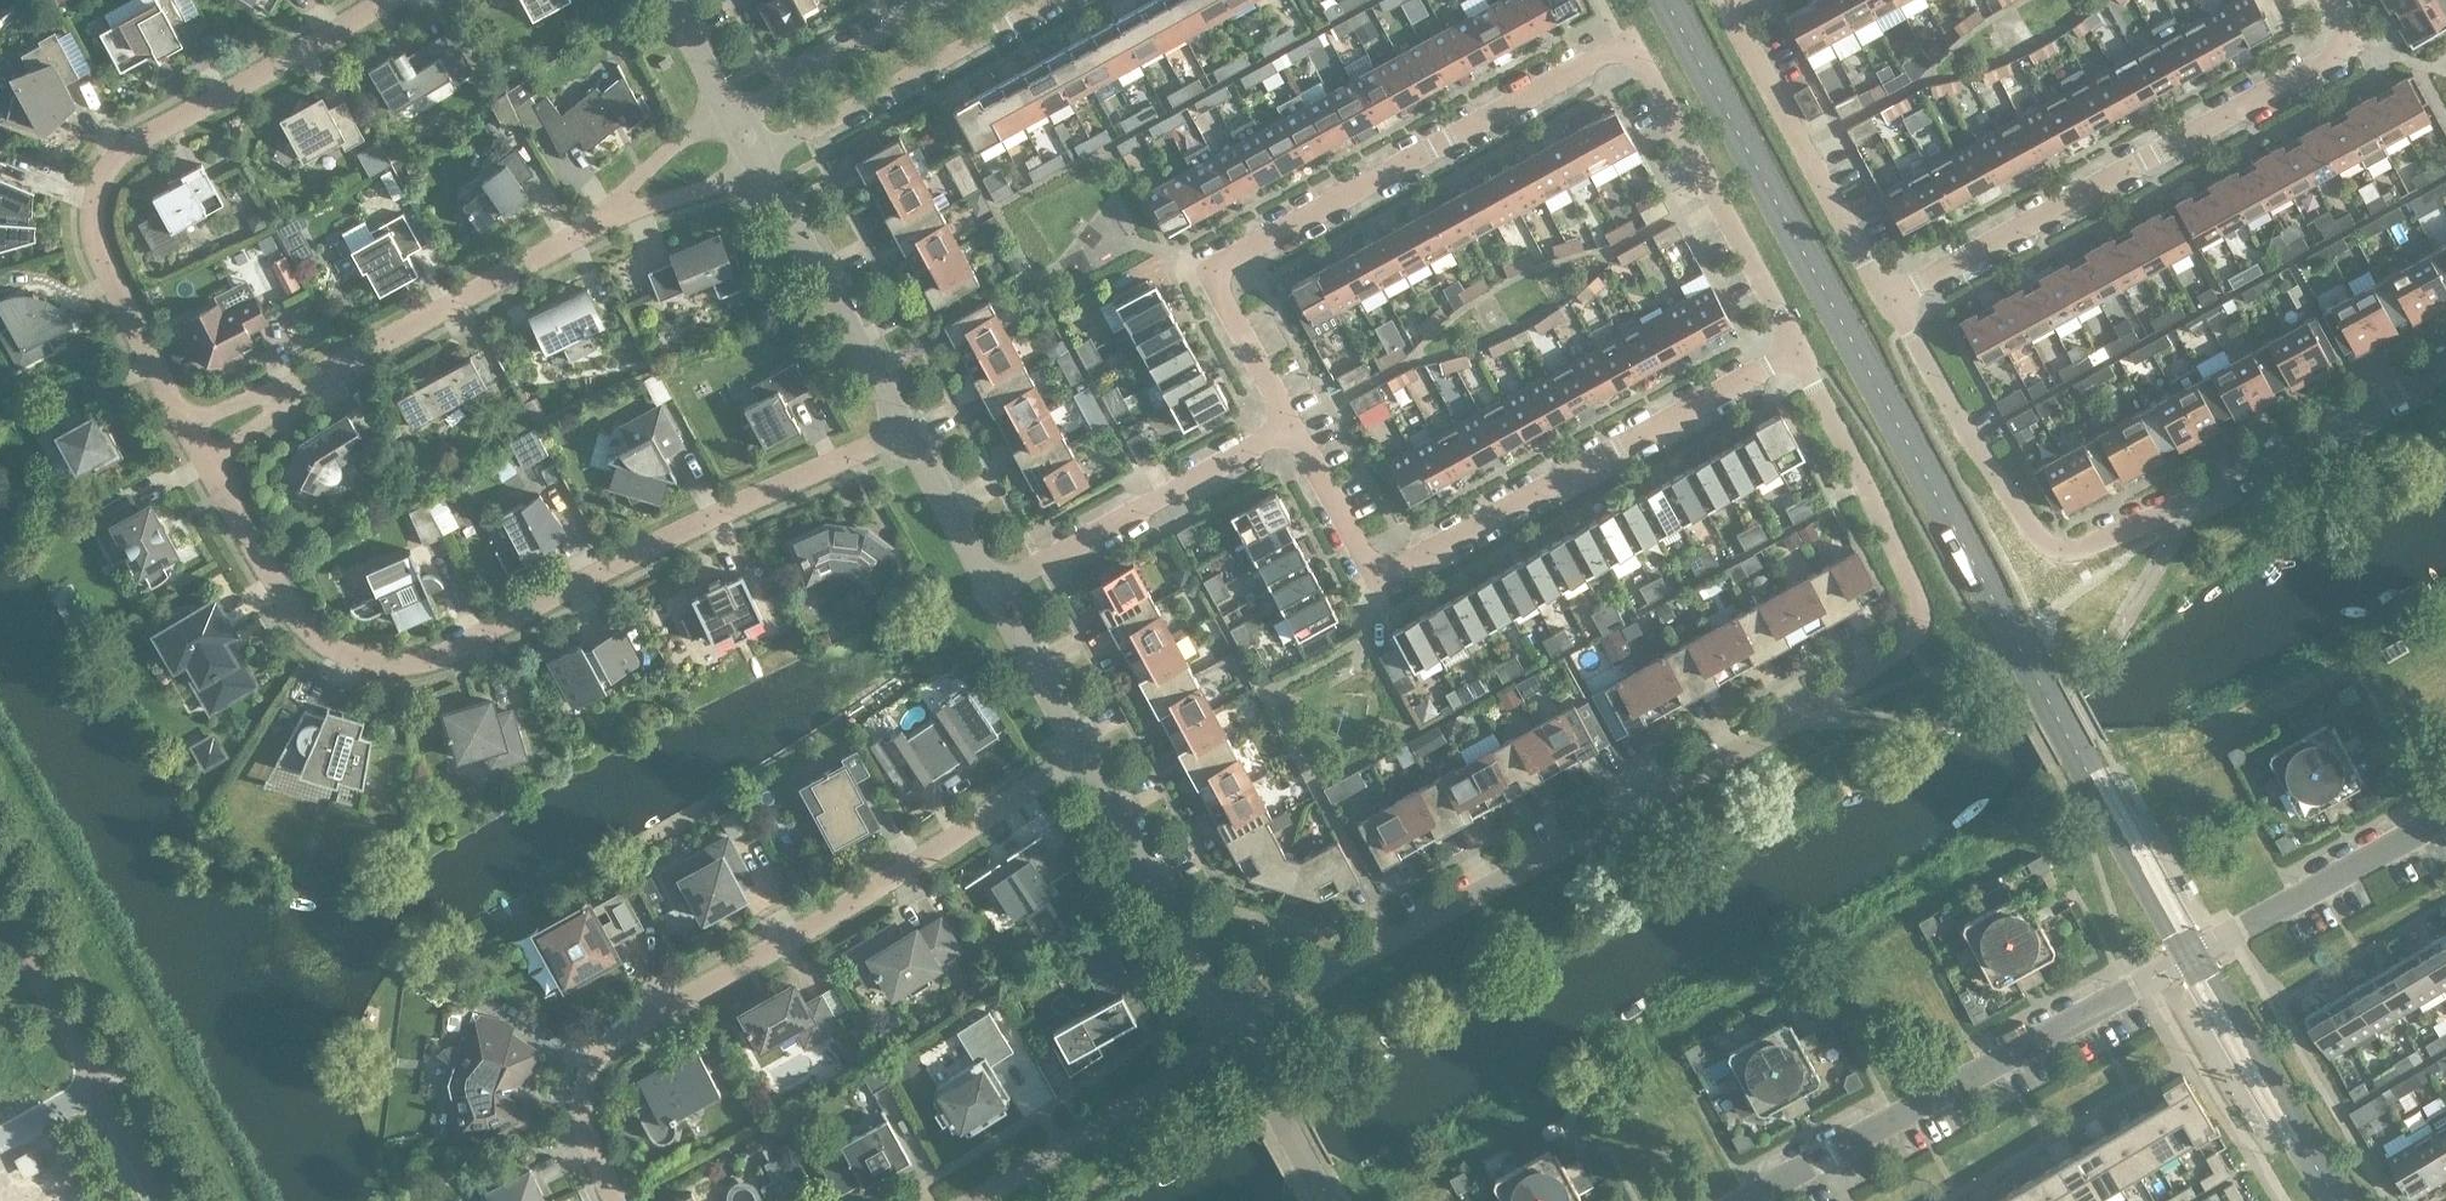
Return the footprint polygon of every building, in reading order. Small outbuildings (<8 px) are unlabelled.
[(159,0),(100,32),(121,71),(155,52),(160,61),(161,60),(159,57),(183,43),(173,25),(186,18),(176,0),(158,0),(159,0)] [(270,10),(276,0),(254,0),(270,10)] [(533,18),(566,0),(523,0),(533,18)] [(756,5),(757,7),(761,5),(776,33),(806,17),(803,10),(817,3),(815,0),(766,0),(756,5)] [(1165,0),(1150,0),(1139,6),(1161,47),(1184,35),(1165,0)] [(1195,0),(1165,0),(1184,35),(1207,22),(1195,0)] [(1225,0),(1195,0),(1207,22),(1230,10),(1225,0)] [(1230,10),(1248,0),(1225,0),(1230,10)] [(1339,0),(1338,0),(1325,7),(1331,19),(1345,11),(1339,0)] [(1345,11),(1359,3),(1358,0),(1339,0),(1345,11)] [(1398,0),(1381,0),(1380,0),(1386,12),(1401,4),(1398,0)] [(1401,4),(1411,23),(1429,13),(1422,0),(1408,0),(1401,4)] [(1518,0),(1500,0),(1491,5),(1512,43),(1535,31),(1518,0)] [(1548,0),(1518,0),(1535,31),(1558,18),(1548,0)] [(1558,18),(1582,5),(1579,0),(1548,0),(1558,18)] [(1837,0),(1813,0),(1808,3),(1830,42),(1853,29),(1837,0)] [(1867,0),(1837,0),(1853,29),(1876,17),(1867,0)] [(1896,0),(1867,0),(1876,17),(1899,4),(1896,0)] [(2274,0),(2232,0),(2226,3),(2248,42),(2271,29),(2269,24),(2283,16),(2274,0)] [(2389,9),(2394,6),(2399,15),(2424,0),(2383,0),(2389,9)] [(2399,15),(2404,23),(2399,26),(2411,47),(2445,27),(2445,0),(2424,0),(2399,15)] [(1830,42),(1808,3),(1785,16),(1806,55),(1830,42)] [(2248,42),(2226,3),(2203,15),(2225,54),(2248,42)] [(1512,43),(1491,5),(1468,17),(1489,56),(1512,43)] [(1161,47),(1139,6),(1115,19),(1138,60),(1161,47)] [(1977,8),(1966,17),(1972,26),(1984,18),(1977,8)] [(2095,9),(2084,18),(2091,27),(2102,18),(2095,9)] [(1363,10),(1348,18),(1355,29),(1368,22),(1369,21),(1363,10)] [(2225,54),(2203,15),(2180,28),(2202,67),(2225,54)] [(1489,56),(1468,17),(1445,30),(1466,68),(1489,56)] [(1972,26),(1966,17),(1954,26),(1961,35),(1972,26)] [(1355,29),(1348,18),(1334,25),(1340,37),(1355,29)] [(2091,27),(2084,18),(2072,27),(2079,36),(2091,27)] [(1138,60),(1115,19),(1092,32),(1114,73),(1138,60)] [(1368,22),(1355,29),(1363,42),(1376,35),(1368,22)] [(1288,27),(1274,35),(1280,47),(1294,39),(1288,27)] [(2202,67),(2180,28),(2157,41),(2179,80),(2202,67)] [(1466,68),(1445,30),(1422,43),(1443,81),(1466,68)] [(40,44),(21,55),(30,70),(14,78),(16,82),(9,107),(14,117),(40,124),(42,128),(58,119),(56,115),(75,105),(64,84),(79,76),(55,31),(38,40),(40,44)] [(1114,73),(1092,32),(1069,44),(1091,85),(1114,73)] [(392,54),(368,68),(394,111),(450,77),(453,82),(473,70),(451,34),(410,59),(404,49),(393,56),(392,54)] [(1280,47),(1274,35),(1260,43),(1266,54),(1280,47)] [(1316,35),(1302,43),(1308,55),(1322,47),(1316,35)] [(2054,39),(2041,46),(2046,56),(2059,49),(2054,39)] [(2179,80),(2157,41),(2134,53),(2156,92),(2179,80)] [(1935,42),(1925,53),(1933,61),(1944,50),(1935,42)] [(1308,55),(1302,43),(1287,51),(1294,62),(1308,55)] [(1443,81),(1422,43),(1399,55),(1420,93),(1443,81)] [(1091,85),(1069,44),(1046,57),(1068,98),(1091,85)] [(2046,56),(2041,46),(2028,53),(2033,63),(2046,56)] [(1242,52),(1228,60),(1234,72),(1248,64),(1242,52)] [(1933,61),(1925,53),(1915,63),(1923,71),(1933,61)] [(2156,92),(2134,53),(2111,66),(2133,105),(2156,92)] [(1420,93),(1399,55),(1376,68),(1397,106),(1420,93)] [(1068,98),(1046,57),(1023,70),(1045,111),(1068,98)] [(1234,72),(1228,60),(1214,68),(1220,80),(1234,72)] [(1270,60),(1256,68),(1262,80),(1276,72),(1270,60)] [(2008,62),(1995,67),(1999,78),(2012,72),(2008,62)] [(642,94),(636,97),(618,64),(616,64),(623,75),(602,92),(597,86),(562,115),(546,95),(534,105),(561,154),(562,153),(559,147),(575,134),(588,150),(614,128),(611,125),(620,117),(628,128),(645,114),(643,111),(649,108),(642,94)] [(2133,105),(2111,66),(2088,78),(2110,117),(2133,105)] [(1999,78),(1995,67),(1981,72),(1985,83),(1999,78)] [(1262,80),(1256,68),(1241,76),(1248,88),(1262,80)] [(1397,106),(1376,68),(1352,80),(1373,119),(1397,106)] [(2060,80),(2065,91),(2087,130),(2110,117),(2088,78),(2083,68),(2060,80)] [(1045,111),(1023,70),(1000,82),(1022,123),(1045,111)] [(2394,90),(2385,95),(2405,131),(2429,118),(2421,104),(2427,100),(2413,73),(2391,85),(2394,90)] [(1895,75),(1882,82),(1887,92),(1900,85),(1895,75)] [(1196,78),(1182,85),(1188,97),(1202,89),(1196,78)] [(1961,89),(1959,78),(1945,81),(1947,93),(1961,89)] [(508,91),(508,92),(515,108),(537,91),(528,79),(508,91)] [(1373,119),(1352,80),(1329,93),(1350,131),(1373,119)] [(1947,93),(1945,81),(1930,84),(1932,96),(1947,93)] [(1022,123),(1000,82),(977,95),(999,136),(1022,123)] [(1887,92),(1882,82),(1869,89),(1874,99),(1887,92)] [(1823,111),(1808,84),(1793,92),(1807,119),(1823,111)] [(1188,97),(1182,85),(1168,93),(1174,105),(1188,97)] [(1224,86),(1210,93),(1216,105),(1230,97),(1224,86)] [(2087,130),(2065,91),(2042,103),(2064,142),(2087,130)] [(1855,92),(1833,105),(1840,118),(1863,106),(1855,92)] [(1216,105),(1210,93),(1195,101),(1202,113),(1216,105)] [(1276,106),(1283,118),(1304,157),(1327,144),(1306,106),(1299,93),(1276,106)] [(1350,131),(1329,93),(1306,106),(1327,144),(1350,131)] [(999,136),(977,95),(953,108),(975,149),(999,136)] [(2374,95),(2360,102),(2382,143),(2405,131),(2385,95),(2377,100),(2374,95)] [(1906,96),(1893,103),(1898,113),(1911,106),(1906,96)] [(329,111),(321,98),(283,119),(293,138),(289,151),(314,160),(317,150),(340,138),(345,146),(362,137),(343,103),(329,111)] [(2389,156),(2382,143),(2360,102),(2345,110),(2348,115),(2339,120),(2359,156),(2366,169),(2389,156)] [(1150,103),(1135,111),(1142,122),(1156,115),(1150,103)] [(1898,113),(1893,103),(1880,110),(1885,120),(1898,113)] [(2064,142),(2042,103),(2019,116),(2041,155),(2064,142)] [(1636,148),(1614,109),(1590,122),(1612,161),(1636,148)] [(1142,122),(1135,111),(1121,119),(1127,130),(1142,122)] [(1178,111),(1164,119),(1170,130),(1184,122),(1178,111)] [(1876,130),(1869,116),(1846,129),(1854,142),(1876,130)] [(2041,155),(2019,116),(1996,129),(2018,167),(2041,155)] [(1304,157),(1283,118),(1260,131),(1281,169),(1304,157)] [(496,119),(485,124),(488,130),(489,129),(492,136),(502,132),(496,119)] [(1170,130),(1164,119),(1149,126),(1156,138),(1170,130)] [(2328,120),(2314,127),(2336,168),(2359,156),(2339,120),(2331,125),(2328,120)] [(1612,161),(1590,122),(1567,134),(1589,173),(1612,161)] [(2336,168),(2314,127),(2299,135),(2302,140),(2293,145),(2313,181),(2336,168)] [(1104,128),(1089,136),(1096,148),(1110,140),(1104,128)] [(2018,167),(1996,129),(1973,141),(1995,180),(2018,167)] [(1281,169),(1260,131),(1237,143),(1258,182),(1281,169)] [(1589,173),(1567,134),(1544,147),(1566,186),(1589,173)] [(1096,148),(1089,136),(1075,144),(1081,155),(1096,148)] [(1133,136),(1117,144),(1123,156),(1139,147),(1133,136)] [(855,162),(875,198),(920,174),(900,137),(855,162)] [(373,161),(364,166),(369,174),(390,162),(378,141),(365,149),(373,161)] [(1995,180),(1973,141),(1950,154),(1972,193),(1995,180)] [(1184,156),(1191,169),(1212,207),(1235,194),(1214,156),(1207,143),(1184,156)] [(1258,182),(1237,143),(1214,156),(1235,194),(1258,182)] [(2282,145),(2268,153),(2290,194),(2313,181),(2293,145),(2285,150),(2282,145)] [(504,211),(528,195),(519,183),(533,173),(516,147),(497,160),(501,167),(483,179),(488,186),(464,203),(463,202),(462,203),(477,225),(465,233),(466,234),(503,209),(504,211)] [(1566,186),(1544,147),(1521,159),(1543,198),(1566,186)] [(1058,153),(1043,161),(1050,173),(1064,165),(1058,153)] [(2290,194),(2268,153),(2253,160),(2256,165),(2247,170),(2267,206),(2290,194)] [(1972,193),(1950,154),(1927,166),(1949,205),(1972,193)] [(32,213),(34,191),(35,191),(35,190),(0,175),(5,163),(6,163),(7,162),(0,159),(0,246),(36,236),(36,234),(35,235),(36,222),(37,222),(37,220),(29,220),(30,212),(32,213)] [(1543,198),(1521,159),(1498,172),(1520,211),(1543,198)] [(2426,169),(2431,179),(2445,171),(2445,168),(2441,160),(2426,169)] [(1050,173),(1043,161),(1029,169),(1035,180),(1050,173)] [(178,228),(207,212),(204,207),(220,198),(213,185),(211,180),(210,181),(201,163),(168,181),(171,186),(153,197),(162,213),(143,224),(159,253),(184,239),(178,228)] [(1949,205),(1927,166),(1905,179),(1926,218),(1949,205)] [(971,169),(954,178),(963,194),(980,185),(971,169)] [(1212,207),(1191,169),(1168,181),(1189,219),(1212,207)] [(2431,179),(2426,169),(2411,177),(2417,187),(2431,179)] [(390,170),(372,180),(379,193),(397,183),(390,170)] [(2236,170),(2222,178),(2244,219),(2267,206),(2247,170),(2239,175),(2236,170)] [(1520,211),(1498,172),(1476,185),(1497,224),(1520,211)] [(939,209),(920,174),(875,198),(894,234),(939,209)] [(1652,178),(1643,183),(1648,192),(1657,188),(1652,178)] [(2244,219),(2222,178),(2207,185),(2210,191),(2201,195),(2221,231),(2244,219)] [(1926,218),(1905,179),(1881,192),(1902,231),(1926,218)] [(2436,184),(2442,195),(2445,192),(2445,179),(2436,184)] [(1189,219),(1168,181),(1144,194),(1165,233),(1189,219)] [(1006,182),(989,190),(996,202),(1012,193),(1006,182)] [(2442,195),(2436,184),(2418,194),(2423,205),(2442,195)] [(1497,224),(1476,185),(1453,197),(1474,236),(1497,224)] [(2394,186),(2380,194),(2385,204),(2400,196),(2394,186)] [(2385,204),(2380,194),(2365,202),(2371,212),(2385,204)] [(2190,195),(2175,203),(2197,244),(2221,231),(2201,195),(2193,200),(2190,195)] [(1474,236),(1453,197),(1430,210),(1451,249),(1474,236)] [(1670,211),(1663,198),(1639,210),(1647,224),(1670,211)] [(2404,215),(2398,205),(2380,215),(2385,225),(2404,215)] [(959,245),(939,209),(894,234),(914,270),(959,245)] [(1451,249),(1430,210),(1407,222),(1428,261),(1451,249)] [(250,216),(248,222),(253,231),(266,224),(259,211),(250,216)] [(2348,211),(2334,219),(2339,229),(2354,221),(2348,211)] [(2191,248),(2171,212),(2161,217),(2159,212),(2144,220),(2167,261),(2191,248)] [(304,213),(277,228),(297,264),(315,253),(301,228),(310,223),(304,213)] [(365,220),(342,232),(363,271),(366,269),(380,294),(418,273),(408,253),(421,246),(403,213),(370,231),(365,220)] [(993,213),(980,221),(984,229),(998,221),(993,213)] [(2385,225),(2380,215),(2362,225),(2367,235),(2385,225)] [(1631,219),(1618,226),(1623,237),(1636,229),(1631,219)] [(2339,229),(2334,219),(2319,227),(2325,237),(2339,229)] [(2167,261),(2144,220),(2130,228),(2133,233),(2124,238),(2144,273),(2167,261)] [(1428,261),(1407,222),(1384,235),(1405,274),(1428,261)] [(1683,235),(1676,222),(1653,234),(1660,248),(1683,235)] [(1623,237),(1618,226),(1605,234),(1610,244),(1623,237)] [(735,253),(730,255),(728,256),(719,233),(698,242),(693,253),(648,272),(659,300),(712,279),(719,296),(727,293),(729,293),(730,293),(732,293),(734,292),(736,292),(738,291),(739,289),(740,288),(748,285),(735,253)] [(271,235),(258,241),(264,254),(277,248),(271,235)] [(1405,274),(1384,235),(1361,247),(1382,286),(1405,274)] [(2302,236),(2288,244),(2293,254),(2308,246),(2302,236)] [(2348,246),(2342,236),(2324,246),(2329,256),(2348,246)] [(1580,237),(1566,241),(1569,252),(1584,248),(1580,237)] [(2113,237),(2098,245),(2121,286),(2144,273),(2124,238),(2115,242),(2113,237)] [(1648,250),(1642,240),(1629,247),(1635,257),(1648,250)] [(1569,252),(1566,241),(1552,245),(1555,257),(1569,252)] [(2435,249),(2445,269),(2445,243),(2435,249)] [(2293,254),(2288,244),(2273,252),(2279,262),(2293,254)] [(979,282),(959,245),(914,270),(934,306),(979,282)] [(2121,286),(2098,245),(2084,253),(2087,258),(2078,263),(2098,299),(2121,286)] [(2329,256),(2324,246),(2305,256),(2311,266),(2329,256)] [(1382,286),(1361,247),(1338,260),(1359,299),(1382,286)] [(1635,257),(1629,247),(1616,254),(1622,264),(1635,257)] [(2435,249),(2407,264),(2431,309),(2445,301),(2445,269),(2435,249)] [(1530,253),(1516,259),(1521,270),(1535,264),(1530,253)] [(285,257),(270,264),(286,295),(300,287),(285,257)] [(1018,259),(1008,265),(1013,274),(1024,269),(1018,259)] [(1521,270),(1516,259),(1503,266),(1508,276),(1521,270)] [(1359,299),(1338,260),(1315,273),(1336,312),(1359,299)] [(2256,261),(2242,269),(2247,279),(2262,271),(2256,261)] [(2067,262),(2052,270),(2075,311),(2098,299),(2078,263),(2069,268),(2067,262)] [(2431,309),(2407,264),(2379,280),(2400,319),(2408,314),(2411,320),(2431,309)] [(2247,279),(2242,269),(2227,277),(2233,287),(2247,279)] [(2075,311),(2052,270),(2038,278),(2041,283),(2032,288),(2052,324),(2075,311)] [(2283,281),(2277,271),(2259,281),(2265,291),(2283,281)] [(1336,312),(1315,273),(1291,286),(1299,301),(1296,303),(1309,326),(1336,312)] [(1598,274),(1587,284),(1594,293),(1606,283),(1598,274)] [(1483,277),(1470,285),(1477,294),(1489,286),(1483,277)] [(1112,298),(1129,330),(1169,308),(1165,302),(1160,304),(1147,279),(1112,298)] [(2400,319),(2379,280),(2351,295),(2375,340),(2396,329),(2392,323),(2400,319)] [(2265,291),(2259,281),(2241,291),(2246,301),(2265,291)] [(1594,293),(1587,284),(1576,294),(1583,303),(1594,293)] [(1477,294),(1470,285),(1458,293),(1464,302),(1477,294)] [(1710,285),(1687,298),(1708,337),(1732,324),(1710,285)] [(2217,296),(2211,286),(2197,294),(2202,304),(2217,296)] [(588,288),(530,315),(529,315),(529,317),(530,316),(547,351),(545,351),(546,353),(563,345),(570,360),(596,348),(589,333),(605,325),(605,324),(603,324),(587,290),(588,289),(588,288)] [(2021,288),(2006,295),(2029,336),(2052,324),(2032,288),(2023,293),(2021,288)] [(71,323),(68,319),(64,314),(60,310),(56,306),(51,303),(45,300),(47,295),(33,291),(32,296),(25,296),(19,296),(13,296),(8,298),(3,300),(0,301),(0,306),(10,325),(0,331),(0,334),(18,367),(54,348),(47,336),(71,323)] [(2029,336),(2006,295),(1992,303),(1995,308),(1986,313),(2006,349),(2029,336)] [(2375,340),(2351,295),(2322,311),(2343,350),(2351,345),(2355,351),(2375,340)] [(221,363),(224,356),(235,350),(236,352),(253,343),(247,331),(267,321),(254,296),(224,312),(219,303),(200,313),(201,315),(192,320),(189,330),(198,347),(196,355),(195,354),(195,356),(200,358),(203,362),(202,362),(203,363),(204,363),(210,365),(211,365),(215,363),(222,365),(222,363),(221,363)] [(1708,337),(1687,298),(1664,310),(1685,349),(1708,337)] [(944,324),(964,361),(1009,336),(989,299),(944,324)] [(2227,312),(2221,302),(2203,312),(2209,322),(2227,312)] [(2179,303),(2164,311),(2170,322),(2185,314),(2179,303)] [(1439,307),(1428,317),(1436,325),(1447,315),(1439,307)] [(1558,307),(1546,315),(1552,325),(1565,317),(1558,307)] [(1182,332),(1169,308),(1129,330),(1142,354),(1182,332)] [(1685,349),(1664,310),(1641,323),(1662,362),(1685,349)] [(2170,322),(2164,311),(2150,319),(2155,330),(2170,322)] [(2209,322),(2203,312),(2185,322),(2190,332),(2209,322)] [(1975,313),(1953,324),(1968,351),(1974,348),(1982,362),(2006,349),(1986,313),(1977,318),(1975,313)] [(1552,325),(1546,315),(1533,323),(1540,333),(1552,325)] [(2315,315),(2286,330),(2311,375),(2331,364),(2328,358),(2336,353),(2315,315)] [(1436,325),(1428,317),(1417,326),(1425,335),(1436,325)] [(1662,362),(1641,323),(1618,336),(1639,374),(1662,362)] [(2133,328),(2119,336),(2124,347),(2139,339),(2133,328)] [(2311,375),(2286,330),(2258,346),(2279,385),(2287,380),(2290,386),(2311,375)] [(1195,356),(1182,332),(1142,354),(1156,378),(1195,356)] [(1515,333),(1501,339),(1506,350),(1520,344),(1515,333)] [(2171,343),(2165,333),(2147,343),(2152,353),(2171,343)] [(1028,372),(1009,336),(964,361),(983,396),(1028,372)] [(1639,374),(1618,336),(1595,348),(1616,387),(1639,374)] [(2124,347),(2119,336),(2104,344),(2109,355),(2124,347)] [(1090,337),(1075,345),(1074,345),(1080,356),(1096,348),(1090,337)] [(1060,339),(1042,349),(1047,359),(1065,349),(1060,339)] [(1506,350),(1501,339),(1488,346),(1493,356),(1506,350)] [(2152,353),(2147,343),(2128,353),(2134,363),(2152,353)] [(1401,345),(1388,352),(1393,362),(1406,355),(1401,345)] [(2279,385),(2258,346),(2230,361),(2254,406),(2275,395),(2272,389),(2279,385)] [(1102,359),(1096,348),(1080,356),(1086,367),(1102,359)] [(1616,387),(1595,348),(1572,361),(1593,400),(1616,387)] [(1393,362),(1388,352),(1375,359),(1380,369),(1393,362)] [(1467,353),(1453,357),(1456,368),(1471,364),(1467,353)] [(2087,354),(2073,362),(2078,372),(2093,364),(2087,354)] [(470,356),(397,396),(396,397),(412,426),(487,386),(470,356)] [(1209,381),(1195,356),(1156,378),(1169,402),(1209,381)] [(1456,368),(1453,357),(1439,361),(1442,372),(1456,368)] [(1336,376),(1344,389),(1370,375),(1363,361),(1336,376)] [(1593,400),(1572,361),(1549,373),(1570,412),(1593,400)] [(2254,406),(2230,361),(2202,376),(2223,415),(2231,411),(2234,417),(2254,406)] [(744,408),(751,421),(743,425),(751,439),(759,434),(766,448),(800,429),(785,401),(808,388),(794,362),(751,386),(759,400),(744,408)] [(2078,372),(2073,362),(2058,370),(2063,380),(2078,372)] [(2114,374),(2109,363),(2091,373),(2096,384),(2114,374)] [(1077,366),(1065,372),(1071,385),(1084,378),(1077,366)] [(1418,376),(1412,366),(1399,373),(1405,383),(1418,376)] [(1048,408),(1028,372),(983,396),(1003,432),(1048,408)] [(1405,383),(1399,373),(1386,380),(1392,390),(1405,383)] [(1570,412),(1549,373),(1526,386),(1547,425),(1570,412)] [(2096,384),(2091,373),(2072,383),(2078,394),(2096,384)] [(2223,415),(2202,376),(2174,392),(2198,437),(2219,425),(2215,420),(2223,415)] [(2027,387),(2032,397),(2047,389),(2041,379),(2027,387)] [(1223,406),(1209,381),(1169,402),(1183,428),(1223,406)] [(1116,385),(1101,394),(1107,405),(1122,396),(1116,385)] [(1384,399),(1376,385),(1349,400),(1357,413),(1384,399)] [(1088,386),(1073,394),(1079,405),(1094,397),(1088,386)] [(1547,425),(1526,386),(1503,398),(1524,437),(1547,425)] [(2019,387),(1995,401),(2002,413),(2026,400),(2019,387)] [(90,427),(69,389),(25,414),(50,460),(68,451),(77,469),(93,460),(96,467),(95,467),(96,469),(124,453),(104,418),(103,418),(103,420),(90,427)] [(2198,437),(2174,392),(2146,407),(2167,446),(2175,442),(2178,448),(2198,437)] [(2058,404),(2053,394),(2034,404),(2040,414),(2058,404)] [(1128,407),(1122,396),(1107,405),(1113,416),(1128,407)] [(1524,437),(1503,398),(1480,411),(1501,450),(1524,437)] [(544,416),(535,399),(525,404),(534,422),(544,416)] [(663,454),(682,444),(660,405),(621,426),(631,445),(607,458),(614,472),(611,485),(624,489),(632,503),(646,495),(659,499),(663,486),(677,479),(663,454)] [(2037,419),(2030,407),(2005,420),(2012,433),(2013,432),(2028,424),(2037,419)] [(2167,446),(2146,407),(2117,423),(2142,467),(2162,456),(2159,450),(2167,446)] [(1067,443),(1048,408),(1003,432),(1022,468),(1067,443)] [(1501,450),(1480,411),(1457,424),(1478,462),(1501,450)] [(285,474),(317,492),(324,479),(326,480),(330,481),(335,480),(339,477),(341,473),(342,469),(340,464),(339,463),(367,446),(348,414),(302,442),(285,474)] [(1782,416),(1757,430),(1779,470),(1804,456),(1782,416)] [(2142,467),(2117,423),(2089,438),(2111,477),(2118,473),(2122,479),(2142,467)] [(1478,462),(1457,424),(1434,436),(1455,475),(1478,462)] [(2028,424),(2013,432),(2018,443),(2034,434),(2028,424)] [(537,429),(511,443),(525,469),(551,455),(537,429)] [(1779,470),(1757,430),(1733,443),(1754,483),(1779,470)] [(1155,456),(1149,444),(1142,431),(1126,439),(1134,453),(1140,464),(1155,456)] [(1455,475),(1434,436),(1411,449),(1432,488),(1455,475)] [(2111,477),(2089,438),(2061,453),(2086,498),(2106,487),(2103,481),(2111,477)] [(1087,480),(1067,443),(1022,468),(1042,505),(1087,480)] [(1754,483),(1733,443),(1708,457),(1730,496),(1754,483)] [(1432,488),(1411,449),(1384,463),(1397,487),(1400,485),(1408,501),(1432,488)] [(2086,498),(2061,453),(2032,469),(2054,508),(2062,503),(2065,509),(2086,498)] [(1730,496),(1708,457),(1684,470),(1706,510),(1730,496)] [(510,458),(495,467),(504,482),(519,472),(510,458)] [(1706,510),(1684,470),(1660,483),(1681,523),(1706,510)] [(1681,523),(1660,483),(1636,496),(1657,536),(1681,523)] [(1270,493),(1238,511),(1237,508),(1230,511),(1216,519),(1217,520),(1227,538),(1229,536),(1235,546),(1244,540),(1284,519),(1270,493)] [(508,573),(557,547),(548,535),(562,525),(540,494),(523,505),(522,502),(503,512),(518,540),(498,551),(497,549),(495,549),(508,573)] [(1806,495),(1795,501),(1804,516),(1815,510),(1806,495)] [(159,524),(149,506),(137,513),(127,496),(93,514),(115,555),(125,550),(127,553),(130,551),(140,570),(143,569),(151,585),(148,586),(145,587),(140,587),(141,589),(146,588),(148,587),(153,586),(157,584),(160,581),(165,578),(167,576),(170,573),(171,572),(170,571),(169,572),(168,573),(161,560),(175,552),(165,534),(163,535),(158,525),(159,524)] [(1657,536),(1636,496),(1611,510),(1633,549),(1657,536)] [(1804,516),(1795,501),(1784,507),(1793,522),(1804,516)] [(426,507),(410,514),(424,547),(444,539),(426,507)] [(1633,549),(1611,510),(1587,523),(1609,563),(1633,549)] [(1297,543),(1284,519),(1244,540),(1258,565),(1297,543)] [(1758,521),(1747,527),(1755,543),(1766,537),(1758,521)] [(1810,522),(1797,529),(1804,543),(1818,535),(1810,522)] [(1198,535),(1192,523),(1176,532),(1183,543),(1198,535)] [(1609,563),(1587,523),(1563,536),(1584,576),(1609,563)] [(1755,543),(1747,527),(1736,533),(1744,549),(1755,543)] [(866,533),(826,528),(797,541),(803,555),(801,556),(803,561),(805,560),(812,575),(832,566),(852,568),(870,581),(891,552),(866,533)] [(1796,530),(1783,537),(1789,549),(1803,541),(1796,530)] [(1584,576),(1563,536),(1538,549),(1560,589),(1584,576)] [(1311,567),(1297,543),(1258,565),(1271,589),(1311,567)] [(1709,548),(1698,554),(1707,569),(1718,563),(1709,548)] [(438,612),(428,590),(443,584),(442,582),(440,580),(439,578),(437,577),(435,576),(433,575),(431,574),(428,574),(425,575),(422,575),(410,549),(409,550),(411,554),(370,572),(379,594),(350,607),(351,609),(353,611),(354,613),(355,614),(358,616),(362,617),(364,617),(366,617),(369,616),(393,606),(400,623),(434,608),(436,612),(438,612)] [(1560,589),(1538,549),(1514,563),(1536,602),(1560,589)] [(1855,549),(1818,569),(1843,614),(1861,604),(1860,602),(1878,592),(1855,549)] [(1707,569),(1698,554),(1687,560),(1696,575),(1707,569)] [(1739,561),(1725,568),(1733,581),(1746,574),(1739,561)] [(1174,568),(1172,575),(1178,586),(1193,578),(1185,563),(1174,568)] [(1536,602),(1514,563),(1490,576),(1512,616),(1536,602)] [(1089,589),(1109,626),(1154,602),(1134,565),(1089,589)] [(1324,591),(1311,567),(1271,589),(1284,613),(1324,591)] [(1843,614),(1818,569),(1783,589),(1806,631),(1823,622),(1825,624),(1843,614)] [(1218,572),(1203,580),(1209,591),(1224,583),(1218,572)] [(759,578),(766,593),(775,589),(768,574),(759,578)] [(1661,574),(1650,580),(1658,596),(1669,590),(1661,574)] [(762,617),(742,575),(728,582),(725,577),(721,579),(719,575),(708,580),(710,585),(706,587),(708,591),(693,598),(698,608),(681,616),(691,638),(709,630),(714,640),(730,633),(733,639),(749,632),(745,625),(762,617)] [(1512,616),(1490,576),(1466,589),(1487,629),(1512,616)] [(1194,580),(1181,586),(1185,593),(1193,595),(1200,591),(1194,580)] [(1658,596),(1650,580),(1639,586),(1647,602),(1658,596)] [(1703,580),(1691,587),(1696,596),(1708,590),(1703,580)] [(1230,594),(1224,583),(1209,591),(1215,602),(1230,594)] [(1487,629),(1466,589),(1441,603),(1463,642),(1487,629)] [(1806,631),(1783,589),(1747,608),(1771,653),(1790,643),(1788,641),(1806,631)] [(1327,598),(1324,591),(1284,613),(1301,645),(1336,626),(1322,601),(1327,598)] [(1668,599),(1656,606),(1664,621),(1676,614),(1668,599)] [(221,639),(234,631),(215,600),(176,622),(174,619),(149,634),(159,651),(165,648),(175,666),(183,662),(198,688),(196,689),(206,705),(208,704),(211,709),(255,684),(236,652),(231,655),(221,639)] [(1612,601),(1601,607),(1613,629),(1617,627),(1620,626),(1624,623),(1612,601)] [(1173,637),(1154,602),(1109,626),(1128,662),(1173,637)] [(1463,642),(1441,603),(1417,616),(1439,656),(1463,642)] [(1613,629),(1601,607),(1590,613),(1602,635),(1613,629)] [(1771,653),(1747,608),(1711,628),(1734,670),(1752,661),(1753,663),(1771,653)] [(1439,656),(1417,616),(1411,619),(1413,624),(1388,638),(1407,673),(1439,656)] [(1624,623),(1620,626),(1627,638),(1643,629),(1636,617),(1624,623)] [(1245,620),(1229,629),(1235,640),(1251,631),(1245,620)] [(826,622),(809,630),(815,642),(832,635),(826,622)] [(1602,635),(1600,637),(1607,651),(1625,641),(1617,627),(1613,629),(1602,635)] [(1564,628),(1553,633),(1561,649),(1572,643),(1564,628)] [(1734,670),(1711,628),(1675,648),(1700,692),(1718,682),(1717,680),(1734,670)] [(610,673),(611,675),(637,661),(620,631),(595,645),(595,646),(585,652),(581,645),(550,661),(563,685),(566,699),(571,699),(573,704),(604,687),(599,679),(610,673)] [(1257,642),(1251,631),(1235,640),(1241,651),(1257,642)] [(1561,649),(1553,633),(1542,640),(1550,655),(1561,649)] [(1193,673),(1173,637),(1128,662),(1148,698),(1193,673)] [(1700,692),(1675,648),(1640,667),(1663,709),(1680,700),(1682,702),(1700,692)] [(1515,654),(1504,660),(1513,676),(1524,670),(1515,654)] [(1513,676),(1504,660),(1493,666),(1502,682),(1513,676)] [(1663,709),(1640,667),(1603,687),(1627,732),(1647,722),(1645,719),(1663,709)] [(1212,709),(1193,673),(1148,698),(1167,733),(1212,709)] [(1467,681),(1456,687),(1464,702),(1475,696),(1467,681)] [(2360,698),(2352,684),(2337,692),(2342,700),(2351,703),(2360,698)] [(1515,685),(1498,695),(1505,706),(1522,697),(1515,685)] [(899,727),(871,746),(902,793),(914,785),(915,787),(931,777),(932,779),(962,759),(959,755),(969,748),(972,752),(998,735),(966,687),(952,696),(950,694),(946,697),(947,700),(940,704),(946,712),(907,738),(899,727)] [(1464,702),(1456,687),(1445,693),(1453,708),(1464,702)] [(462,711),(461,708),(445,713),(451,733),(448,734),(453,751),(468,759),(481,755),(480,752),(499,746),(504,763),(526,756),(512,711),(495,716),(490,699),(475,704),(476,706),(462,711)] [(1573,703),(1537,723),(1560,766),(1577,756),(1579,759),(1598,748),(1573,703)] [(1232,745),(1212,709),(1167,733),(1187,769),(1232,745)] [(364,786),(372,737),(360,733),(365,719),(342,712),(340,720),(305,710),(276,762),(264,784),(265,785),(278,763),(301,770),(300,773),(307,776),(308,772),(326,777),(325,781),(326,781),(329,771),(339,774),(336,784),(338,785),(340,778),(364,786)] [(1457,715),(1444,722),(1451,735),(1459,730),(1461,724),(1457,715)] [(2328,722),(2301,737),(2318,769),(2349,751),(2350,752),(2365,744),(2364,742),(2360,745),(2354,735),(2343,740),(2335,724),(2328,722)] [(1560,766),(1537,723),(1501,743),(1525,788),(1544,778),(1542,775),(1560,766)] [(1422,734),(1409,741),(1418,758),(1431,751),(1422,734)] [(213,736),(194,749),(206,767),(225,755),(213,736)] [(2318,769),(2301,737),(2274,752),(2272,759),(2281,775),(2270,780),(2276,791),(2271,793),(2272,795),(2287,787),(2287,786),(2318,769)] [(1407,742),(1394,750),(1403,767),(1417,759),(1407,742)] [(1525,788),(1501,743),(1465,762),(1488,805),(1506,795),(1507,798),(1525,788)] [(2248,752),(2243,743),(2229,751),(2237,766),(2245,761),(2248,752)] [(1251,780),(1232,745),(1187,769),(1207,805),(1251,780)] [(864,797),(855,781),(870,773),(857,749),(841,758),(844,763),(831,770),(830,768),(823,772),(824,774),(811,782),(824,807),(816,811),(834,846),(869,827),(855,802),(864,797)] [(2364,779),(2350,752),(2349,751),(2318,769),(2343,815),(2344,814),(2342,810),(2352,804),(2346,794),(2362,785),(2364,779)] [(1488,805),(1465,762),(1429,782),(1454,827),(1472,817),(1471,814),(1488,805)] [(2343,815),(2318,769),(2287,786),(2287,787),(2302,813),(2308,815),(2324,806),(2330,817),(2340,811),(2343,815)] [(2408,786),(2400,771),(2391,776),(2388,785),(2393,794),(2408,786)] [(1341,779),(1324,788),(1332,803),(1349,794),(1341,779)] [(1271,817),(1251,780),(1207,805),(1226,841),(1266,819),(1266,820),(1271,817)] [(1454,827),(1429,782),(1394,802),(1417,844),(1434,834),(1436,837),(1454,827)] [(1417,844),(1394,802),(1357,822),(1382,866),(1401,856),(1399,853),(1417,844)] [(1275,815),(1280,824),(1289,819),(1285,810),(1275,815)] [(775,812),(764,819),(770,830),(781,823),(775,812)] [(1285,855),(1266,820),(1266,819),(1226,841),(1236,859),(1239,857),(1250,878),(1284,888),(1293,857),(1285,855)] [(999,861),(974,878),(965,884),(966,885),(975,879),(998,913),(1008,907),(1014,917),(1052,892),(1045,882),(1063,870),(1040,836),(1042,835),(1041,833),(1006,856),(1010,861),(1002,866),(999,861)] [(2285,834),(2276,839),(2284,853),(2299,845),(2294,837),(2285,834)] [(689,890),(691,893),(704,918),(743,897),(736,884),(750,877),(728,837),(672,867),(669,872),(667,877),(668,883),(670,887),(675,891),(680,893),(686,892),(689,890)] [(1300,859),(1293,857),(1284,888),(1318,898),(1338,887),(1340,889),(1359,879),(1337,839),(1300,859)] [(2049,868),(2041,854),(2027,862),(2031,870),(2041,873),(2049,868)] [(2189,896),(2199,890),(2192,877),(2181,883),(2189,896)] [(546,994),(616,956),(606,937),(621,929),(624,935),(641,926),(622,892),(605,901),(615,919),(600,927),(586,901),(579,904),(583,907),(537,933),(564,983),(545,993),(546,994)] [(2017,892),(1990,907),(2007,939),(2038,921),(2039,922),(2054,914),(2053,912),(2048,915),(2043,905),(2032,910),(2023,894),(2017,892)] [(2007,939),(1990,907),(1963,922),(1961,929),(1970,945),(1959,950),(1965,961),(1960,963),(1961,965),(1976,957),(1976,956),(2007,939)] [(1937,922),(1932,913),(1918,921),(1926,936),(1934,931),(1937,922)] [(893,925),(849,952),(867,982),(881,973),(893,993),(906,985),(911,994),(930,982),(924,974),(937,966),(935,962),(958,948),(940,920),(904,942),(893,925)] [(2053,949),(2039,922),(2038,921),(2007,939),(2032,985),(2033,984),(2031,980),(2041,974),(2035,964),(2051,955),(2053,949)] [(2442,935),(2419,949),(2441,985),(2442,985),(2445,982),(2445,942),(2442,935)] [(2032,985),(2007,939),(1976,956),(1976,957),(1990,983),(1997,985),(2013,976),(2019,987),(2029,981),(2031,985),(2032,985)] [(2097,956),(2089,941),(2081,946),(2078,955),(2083,964),(2097,956)] [(1140,1000),(1109,943),(1092,953),(1115,996),(1053,1030),(1068,1057),(1136,1019),(1129,1006),(1140,1000)] [(2419,949),(2397,962),(2418,999),(2424,1009),(2445,996),(2445,992),(2442,985),(2441,985),(2419,949)] [(2418,999),(2397,962),(2374,975),(2396,1012),(2418,999)] [(2396,1012),(2374,975),(2352,989),(2373,1025),(2373,1026),(2378,1034),(2402,1020),(2396,1012)] [(1815,996),(1807,982),(1792,990),(1797,998),(1806,1001),(1815,996)] [(808,1021),(817,1038),(837,1026),(820,997),(805,1005),(793,984),(774,995),(774,994),(773,994),(775,998),(763,1005),(761,1001),(760,1002),(760,1003),(742,1013),(750,1028),(747,1030),(759,1052),(778,1042),(776,1038),(808,1021)] [(2373,1025),(2352,989),(2329,1002),(2351,1039),(2373,1026),(2373,1025)] [(2351,1039),(2329,1002),(2306,1016),(2330,1056),(2331,1055),(2329,1052),(2351,1039)] [(1974,1004),(1966,1009),(1974,1023),(1988,1015),(1984,1007),(1974,1004)] [(933,1101),(946,1122),(952,1131),(954,1130),(957,1133),(962,1134),(966,1133),(967,1135),(1006,1111),(1005,1108),(1008,1105),(1009,1101),(1008,1097),(1010,1095),(1003,1085),(1007,1082),(1001,1073),(997,1075),(990,1065),(1013,1050),(988,1011),(956,1031),(975,1061),(936,1086),(938,1088),(935,1091),(934,1095),(935,1100),(933,1101)] [(510,1088),(510,1085),(509,1084),(520,1081),(520,1080),(529,1065),(526,1065),(524,1055),(536,1052),(536,1051),(524,1053),(521,1042),(524,1042),(523,1041),(510,1033),(506,1030),(508,1026),(511,1027),(512,1025),(473,1012),(461,1050),(457,1064),(456,1065),(455,1070),(455,1075),(455,1080),(456,1084),(457,1089),(458,1094),(455,1094),(455,1095),(452,1096),(456,1110),(455,1110),(458,1124),(458,1130),(477,1131),(477,1130),(482,1130),(487,1130),(492,1129),(497,1127),(501,1125),(518,1116),(515,1111),(513,1101),(514,1100),(507,1096),(509,1092),(510,1088)] [(1783,1020),(1756,1035),(1773,1067),(1804,1050),(1819,1042),(1818,1040),(1814,1043),(1809,1033),(1798,1038),(1789,1022),(1783,1020)] [(1729,1092),(1742,1085),(1741,1084),(1773,1067),(1756,1035),(1749,1023),(1734,1030),(1741,1043),(1729,1050),(1727,1057),(1735,1073),(1725,1078),(1730,1089),(1726,1091),(1727,1093),(1729,1092)] [(2440,1035),(2426,1044),(2432,1054),(2445,1045),(2440,1035)] [(1702,1050),(1698,1041),(1683,1049),(1691,1064),(1699,1059),(1702,1050)] [(675,1117),(675,1116),(720,1091),(697,1048),(695,1050),(696,1051),(684,1058),(683,1056),(624,1088),(625,1089),(639,1082),(648,1098),(634,1106),(650,1135),(655,1140),(662,1142),(669,1140),(674,1135),(676,1128),(674,1121),(673,1119),(675,1117)] [(1819,1077),(1804,1050),(1773,1067),(1798,1113),(1799,1112),(1797,1108),(1807,1102),(1801,1092),(1817,1083),(1819,1077)] [(2409,1053),(2395,1062),(2401,1072),(2415,1064),(2409,1053)] [(912,1056),(896,1064),(903,1077),(918,1070),(912,1056)] [(2401,1072),(2395,1062),(2381,1070),(2387,1081),(2401,1072)] [(880,1068),(867,1076),(874,1090),(872,1091),(873,1092),(889,1083),(889,1084),(890,1083),(880,1065),(879,1066),(880,1068)] [(1729,1092),(1741,1114),(1754,1107),(1756,1111),(1763,1113),(1779,1104),(1785,1115),(1795,1109),(1797,1113),(1798,1113),(1773,1067),(1741,1084),(1742,1085),(1729,1092)] [(1862,1084),(1855,1069),(1846,1074),(1843,1083),(1848,1092),(1862,1084)] [(2423,1082),(2417,1071),(2405,1078),(2411,1089),(2423,1082)] [(2182,1073),(2179,1075),(2160,1086),(2167,1098),(2169,1097),(2195,1141),(2208,1133),(2206,1129),(2213,1125),(2182,1073)] [(2411,1089),(2405,1078),(2393,1085),(2399,1096),(2411,1089)] [(2364,1080),(2349,1089),(2355,1099),(2370,1091),(2364,1080)] [(2169,1097),(2167,1098),(2150,1108),(2176,1152),(2195,1141),(2169,1097)] [(2378,1109),(2371,1098),(2359,1105),(2366,1116),(2378,1109)] [(2176,1152),(2150,1108),(2131,1119),(2157,1163),(2176,1152)] [(2254,1131),(2261,1127),(2250,1108),(2242,1112),(2254,1131)] [(879,1175),(878,1172),(907,1158),(910,1164),(911,1163),(882,1110),(881,1110),(886,1120),(858,1135),(857,1134),(841,1143),(845,1151),(824,1162),(823,1160),(822,1161),(839,1193),(840,1192),(838,1188),(859,1176),(863,1184),(879,1175)] [(1580,1124),(1572,1110),(1558,1118),(1562,1126),(1572,1129),(1580,1124)] [(2157,1163),(2131,1119),(2112,1130),(2138,1174),(2157,1163)] [(2413,1143),(2436,1181),(2437,1181),(2445,1174),(2445,1147),(2435,1129),(2430,1121),(2408,1134),(2413,1142),(2413,1143)] [(2435,1129),(2445,1147),(2445,1123),(2435,1129)] [(2138,1174),(2112,1130),(2094,1142),(2120,1185),(2138,1174)] [(1739,1132),(1731,1137),(1739,1151),(1753,1143),(1749,1135),(1739,1132)] [(2120,1185),(2094,1142),(2075,1153),(2101,1197),(2120,1185)] [(2434,1182),(2436,1181),(2413,1143),(2412,1143),(2391,1155),(2388,1150),(2386,1151),(2411,1193),(2434,1182)] [(1548,1148),(1521,1163),(1539,1195),(1570,1177),(1570,1178),(1585,1170),(1584,1168),(1580,1171),(1574,1161),(1564,1166),(1555,1150),(1548,1148)] [(2204,1157),(2209,1165),(2219,1159),(2214,1151),(2204,1157)] [(2075,1153),(2056,1164),(2078,1200),(2094,1200),(2101,1197),(2075,1153)] [(30,1155),(19,1161),(23,1167),(28,1164),(30,1169),(36,1166),(30,1155)] [(2223,1167),(2219,1159),(2209,1165),(2213,1171),(2214,1173),(2223,1167)] [(1521,1163),(1494,1178),(1492,1185),(1501,1200),(1500,1200),(1527,1200),(1539,1195),(1521,1163)] [(2056,1164),(2037,1175),(2053,1200),(2078,1200),(2056,1164)] [(2228,1175),(2223,1167),(2214,1173),(2218,1180),(2228,1175)] [(530,1169),(476,1183),(485,1200),(545,1200),(530,1169)] [(1468,1178),(1463,1169),(1449,1177),(1457,1192),(1465,1187),(1468,1178)] [(1570,1177),(1539,1195),(1542,1200),(1583,1200),(1577,1192),(1592,1183),(1585,1170),(1570,1178),(1570,1177)] [(2218,1180),(2214,1173),(2213,1171),(2198,1179),(2204,1189),(2218,1180)] [(785,1174),(761,1187),(768,1200),(793,1188),(785,1174)] [(2037,1175),(2018,1186),(2027,1200),(2053,1200),(2037,1175)] [(2236,1189),(2232,1181),(2222,1187),(2227,1195),(2236,1189)] [(753,1190),(752,1189),(752,1188),(751,1187),(750,1187),(750,1186),(749,1186),(748,1185),(747,1185),(746,1185),(746,1184),(745,1184),(744,1184),(743,1184),(742,1184),(740,1184),(739,1185),(738,1185),(737,1185),(736,1186),(735,1186),(735,1187),(734,1188),(733,1188),(733,1189),(732,1190),(732,1191),(731,1191),(731,1192),(731,1193),(731,1194),(731,1195),(731,1196),(731,1197),(731,1198),(731,1199),(731,1200),(732,1200),(759,1200),(753,1190)] [(2175,1193),(2180,1200),(2184,1200),(2195,1194),(2189,1185),(2175,1193)] [(2018,1186),(2000,1197),(2002,1200),(2027,1200),(2018,1186)] [(2236,1189),(2227,1195),(2230,1200),(2234,1200),(2241,1197),(2236,1189)] [(672,1200),(697,1200),(691,1191),(672,1200)] [(2215,1191),(2203,1198),(2205,1200),(2220,1200),(2221,1200),(2215,1191)]
